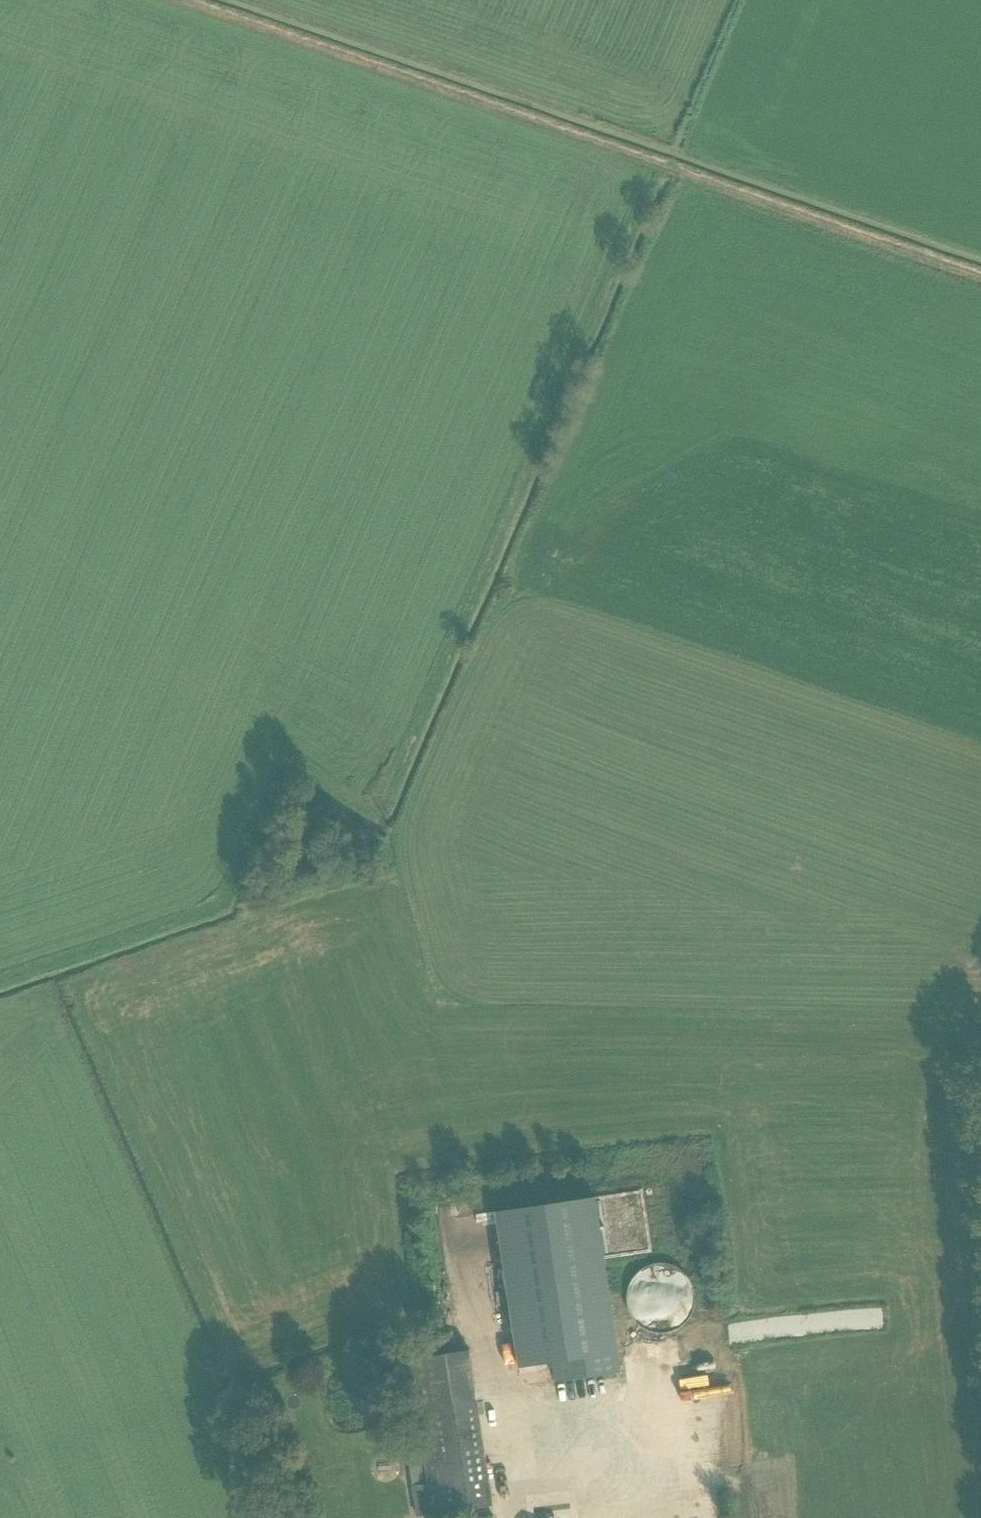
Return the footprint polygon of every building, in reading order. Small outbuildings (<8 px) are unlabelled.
[(621,1371),(595,1197),(496,1212),(519,1367),(553,1362),(556,1381),(621,1371)] [(646,1333),(701,1314),(681,1258),(627,1277),(646,1333)] [(429,1483),(413,1486),(417,1515),(492,1503),(470,1353),(411,1362),(429,1483)]
